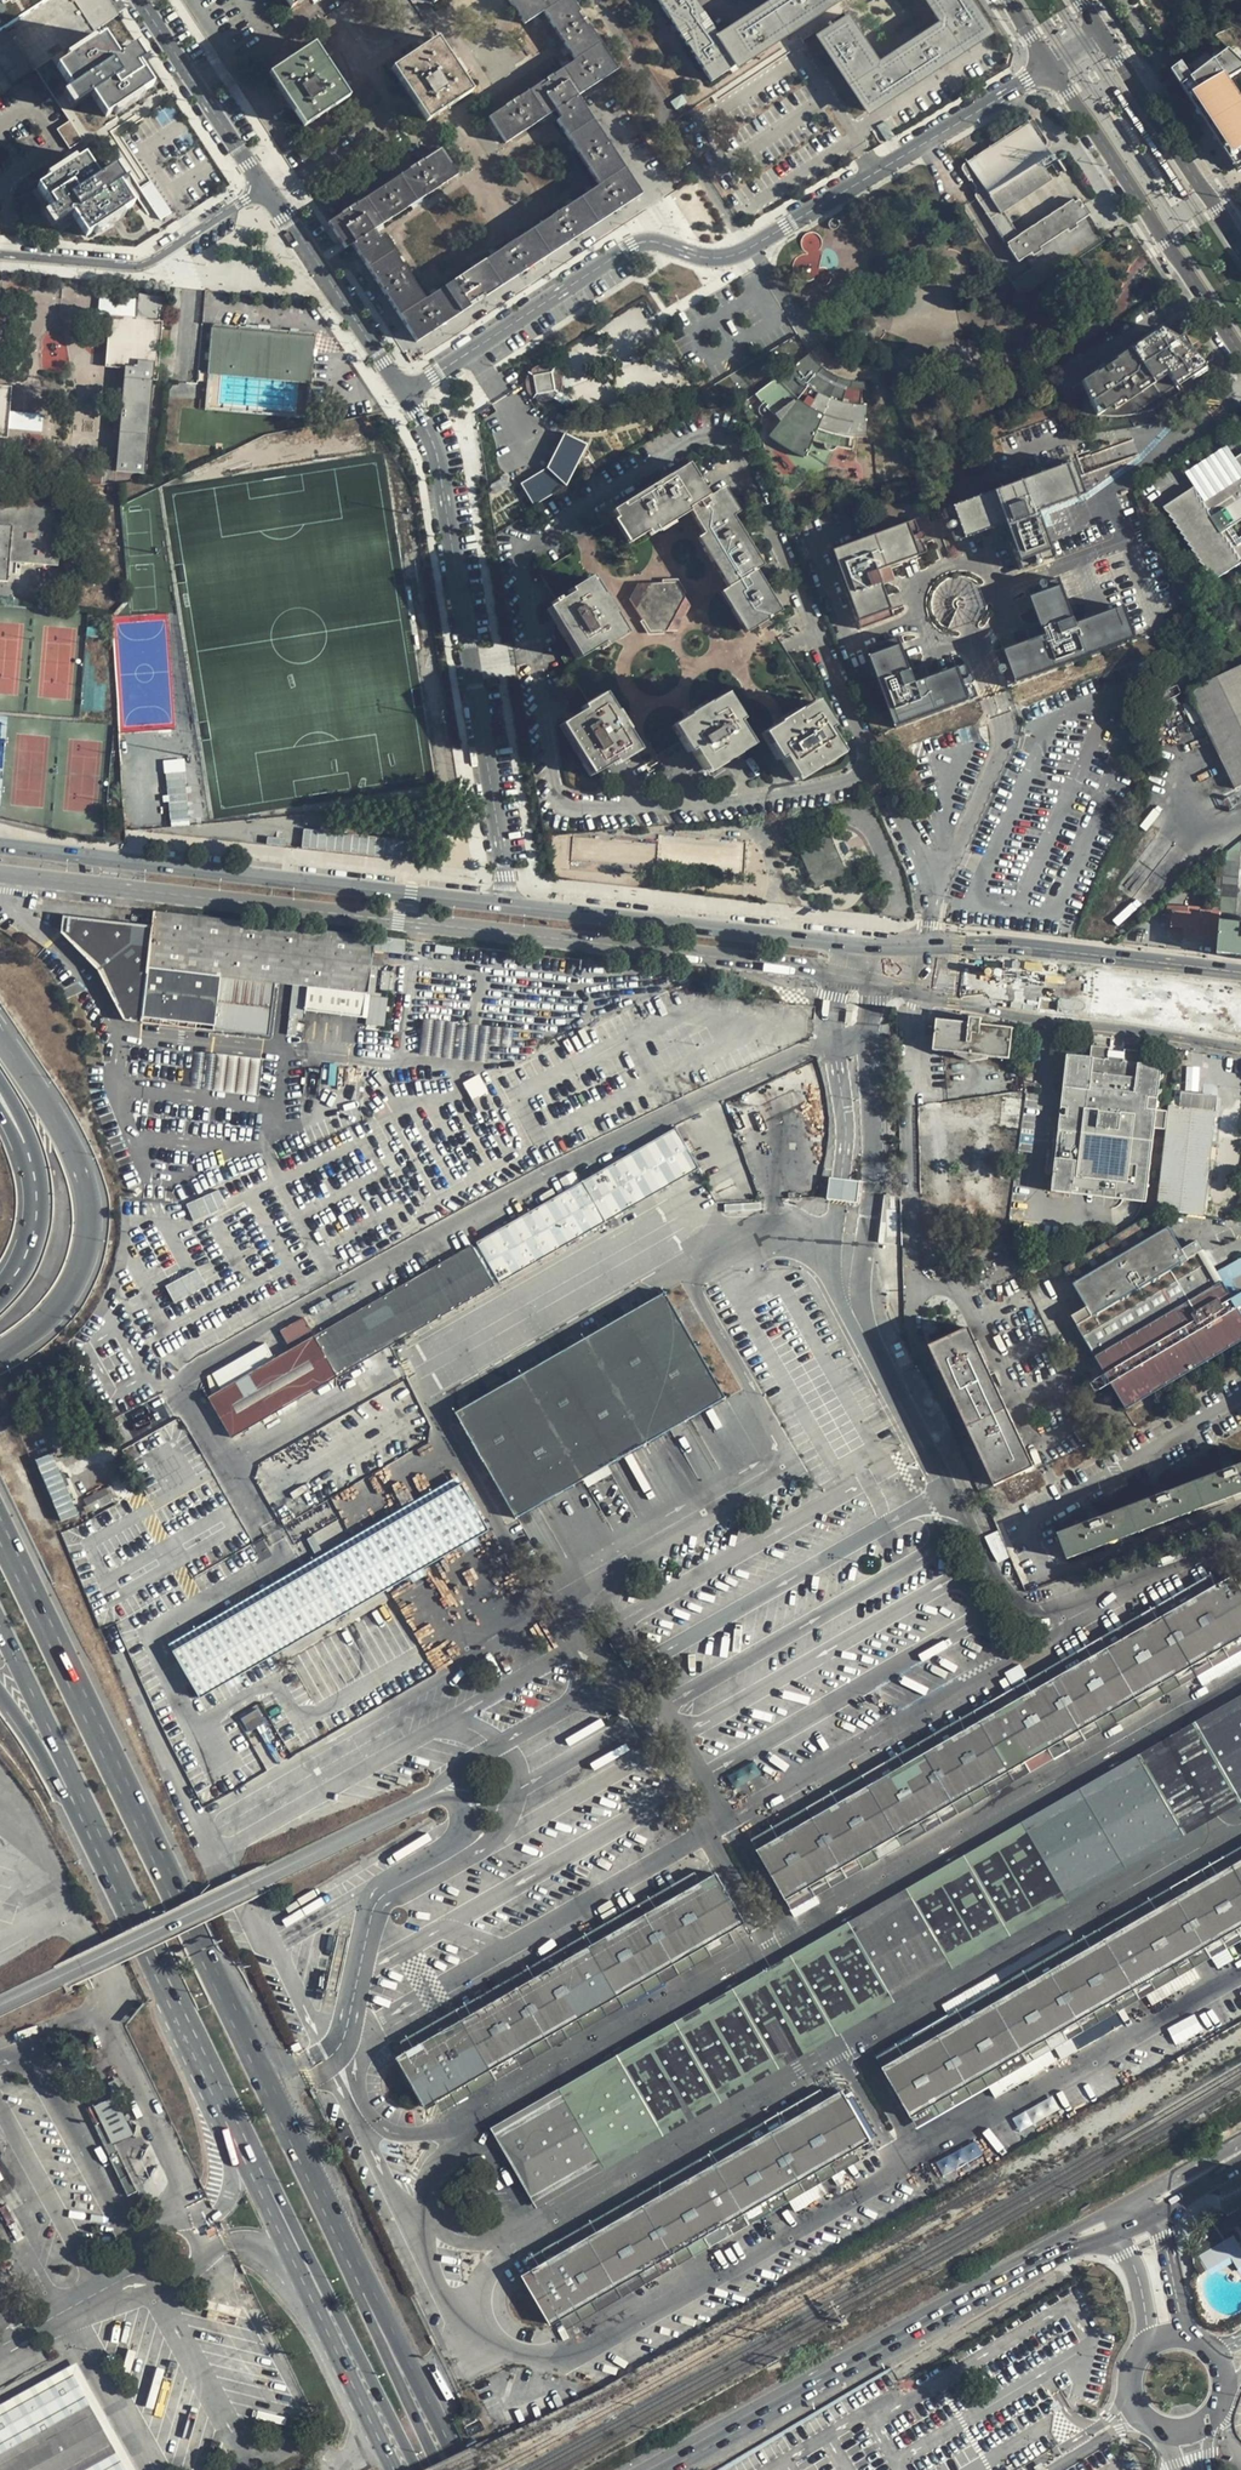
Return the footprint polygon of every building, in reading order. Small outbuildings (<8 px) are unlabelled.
[(49,0),(0,0),(0,32),(49,0)] [(92,30),(116,14),(107,0),(78,0),(74,3),(91,30),(92,30)] [(290,8),(303,0),(285,0),(290,8)] [(618,70),(573,0),(508,0),(524,24),(543,11),(574,60),(488,117),(505,143),(555,110),(560,119),(556,122),(598,186),(426,299),(383,234),(379,236),(374,230),(458,174),(441,148),(328,222),(345,248),(351,244),(416,342),(641,194),(578,96),(618,70)] [(694,0),(657,0),(711,82),(825,7),(828,10),(835,5),(833,1),(835,0),(778,0),(719,39),(694,0)] [(942,25),(876,69),(841,14),(829,23),(833,30),(821,39),(867,112),(984,33),(962,0),(925,0),(942,25)] [(0,35),(0,59),(11,81),(30,72),(10,30),(0,35)] [(112,111),(120,106),(140,94),(151,86),(137,64),(142,61),(133,47),(116,58),(104,38),(95,43),(68,60),(65,57),(63,54),(53,60),(70,88),(65,92),(74,107),(92,96),(105,116),(112,111)] [(465,81),(469,79),(453,54),(448,57),(437,39),(392,68),(426,121),(471,92),(465,81)] [(68,60),(95,43),(93,40),(65,57),(68,60)] [(342,87),(346,84),(329,59),(325,61),(313,44),(269,73),(303,125),(348,96),(342,87)] [(1167,74),(1227,161),(1233,157),(1240,167),(1240,95),(1230,79),(1240,71),(1240,65),(1225,51),(1188,81),(1179,64),(1167,74)] [(115,115),(125,109),(142,98),(140,94),(120,106),(112,111),(115,115)] [(1015,259),(1025,253),(1088,213),(1079,198),(1016,237),(999,210),(1050,177),(1043,167),(1053,160),(1044,145),(1045,145),(1045,144),(1046,143),(1046,142),(1046,141),(1030,117),(961,159),(960,160),(959,161),(959,163),(959,164),(959,165),(966,175),(968,174),(974,183),(971,185),(973,187),(972,192),(1015,259)] [(84,160),(77,164),(48,183),(38,190),(52,211),(46,215),(54,229),(72,217),(85,238),(93,232),(121,214),(131,207),(119,187),(124,184),(114,169),(98,180),(84,160)] [(48,183),(77,164),(74,161),(46,180),(48,183)] [(159,218),(170,213),(155,181),(144,186),(159,218)] [(1016,293),(1103,238),(1088,213),(1025,253),(1032,264),(1008,280),(1016,293)] [(121,214),(93,232),(97,237),(124,219),(121,214)] [(125,373),(115,474),(146,477),(149,445),(157,357),(162,358),(165,326),(162,325),(162,310),(166,311),(167,299),(141,297),(139,322),(121,321),(116,372),(125,373)] [(116,372),(121,321),(112,320),(108,371),(116,372)] [(310,381),(315,332),(264,328),(212,324),(209,372),(310,381)] [(1177,384),(1203,362),(1191,348),(1183,355),(1174,345),(1177,342),(1163,328),(1077,378),(1102,423),(1118,422),(1134,420),(1145,417),(1164,408),(1162,402),(1169,399),(1178,393),(1182,389),(1177,384)] [(1177,342),(1174,345),(1183,355),(1191,348),(1186,344),(1177,342)] [(816,362),(810,352),(792,366),(786,366),(787,370),(756,394),(771,410),(782,419),(770,438),(793,451),(808,458),(815,440),(826,443),(827,446),(829,448),(832,449),(835,449),(838,448),(839,445),(851,447),(852,436),(869,437),(867,404),(853,403),(844,401),(846,388),(831,384),(820,379),(823,369),(816,362)] [(556,391),(552,371),(533,375),(537,395),(556,391)] [(1,389),(0,401),(0,438),(7,439),(10,390),(1,389)] [(488,404),(474,413),(485,423),(495,416),(488,404)] [(12,410),(10,427),(42,430),(44,413),(12,410)] [(660,411),(647,417),(649,422),(662,416),(660,411)] [(555,452),(547,468),(566,486),(573,474),(581,459),(589,445),(565,433),(555,452)] [(1201,477),(1234,457),(1224,443),(1192,463),(1201,477)] [(1175,530),(1178,532),(1176,534),(1183,538),(1180,540),(1186,543),(1184,545),(1189,548),(1187,550),(1193,554),(1191,556),(1197,560),(1195,563),(1201,567),(1198,568),(1205,573),(1202,575),(1209,580),(1206,581),(1208,585),(1238,566),(1240,569),(1240,568),(1240,452),(1234,457),(1201,477),(1198,480),(1198,481),(1169,500),(1158,506),(1161,510),(1167,513),(1164,515),(1171,520),(1169,523),(1175,526),(1173,528),(1175,530)] [(1035,516),(1083,496),(1070,464),(944,511),(949,525),(948,527),(947,529),(948,532),(950,533),(952,533),(957,546),(1004,528),(1018,565),(1030,559),(1032,560),(1033,560),(1035,560),(1036,558),(1037,557),(1049,552),(1035,516)] [(710,496),(690,465),(615,512),(634,542),(688,508),(704,534),(700,536),(730,585),(723,590),(749,633),(781,612),(755,571),(762,567),(731,517),(736,514),(721,490),(710,496)] [(566,486),(547,468),(521,484),(534,506),(566,486)] [(507,479),(490,488),(493,494),(510,485),(507,479)] [(52,510),(48,565),(55,565),(61,503),(0,498),(0,506),(52,510)] [(8,575),(9,562),(48,565),(52,510),(0,506),(0,574),(8,575)] [(892,619),(880,586),(875,573),(890,567),(925,554),(920,542),(922,540),(922,538),(922,536),(920,535),(918,534),(914,523),(830,553),(859,632),(892,619)] [(562,603),(595,582),(572,545),(537,566),(558,601),(560,600),(562,603)] [(875,573),(880,586),(895,580),(890,567),(875,573)] [(1011,686),(1138,636),(1125,602),(1077,621),(1058,574),(1045,578),(1043,577),(1041,576),(1040,577),(1038,579),(1038,581),(1027,586),(1046,635),(998,654),(1003,667),(1002,668),(1002,670),(1003,672),(1006,673),(1011,686)] [(625,633),(595,582),(562,603),(560,600),(558,601),(553,604),(554,607),(552,608),(583,659),(625,633)] [(692,606),(679,582),(640,584),(632,600),(652,633),(681,630),(692,606)] [(895,731),(979,699),(974,687),(976,686),(976,683),(975,682),(973,680),(971,680),(967,667),(917,686),(899,639),(866,652),(895,731)] [(1207,733),(1234,789),(1240,786),(1240,668),(1188,693),(1207,733)] [(637,750),(608,700),(563,726),(593,776),(637,750)] [(748,744),(721,700),(675,728),(702,773),(748,744)] [(835,750),(808,707),(765,734),(791,777),(835,750)] [(171,825),(191,823),(185,758),(165,760),(171,825)] [(823,835),(832,832),(830,827),(821,831),(823,835)] [(304,829),(302,848),(409,857),(410,838),(304,829)] [(850,873),(832,832),(823,835),(803,844),(810,859),(807,860),(814,875),(810,876),(815,888),(850,873)] [(810,859),(803,844),(798,846),(810,876),(814,875),(807,860),(810,859)] [(1199,915),(1200,911),(1167,907),(1165,925),(1170,926),(1171,912),(1199,915)] [(374,935),(153,910),(151,924),(67,914),(64,929),(103,963),(126,1019),(268,1037),(275,982),(286,984),(365,992),(374,935)] [(1218,922),(1218,916),(1219,913),(1200,911),(1199,915),(1171,912),(1170,926),(1181,927),(1181,936),(1182,936),(1217,939),(1216,954),(1240,957),(1240,924),(1218,922)] [(1180,950),(1216,954),(1217,939),(1182,936),(1180,950)] [(405,951),(406,937),(382,937),(381,950),(405,951)] [(531,1014),(535,975),(419,964),(410,1047),(479,1054),(481,1040),(505,1042),(509,1012),(531,1014)] [(365,992),(286,984),(285,996),(299,997),(297,1012),(361,1018),(365,992)] [(380,1023),(383,996),(369,994),(366,1022),(380,1023)] [(977,1020),(969,1019),(968,1023),(936,1020),(933,1052),(1020,1060),(1015,1028),(976,1024),(977,1020)] [(260,1095),(264,1064),(150,1050),(147,1080),(260,1095)] [(1145,1205),(1148,1181),(1154,1130),(1156,1111),(1157,1096),(1162,1097),(1163,1091),(1158,1091),(1159,1082),(1164,1082),(1164,1078),(1160,1077),(1161,1069),(1136,1066),(1137,1056),(1086,1050),(1086,1058),(1066,1056),(1050,1194),(1099,1200),(1145,1205)] [(466,1081),(473,1097),(488,1090),(481,1074),(466,1081)] [(1181,1112),(1213,1116),(1214,1111),(1216,1096),(1184,1091),(1181,1107),(1181,1112)] [(1158,1209),(1187,1212),(1204,1214),(1204,1207),(1213,1116),(1181,1112),(1181,1107),(1169,1106),(1169,1107),(1161,1176),(1158,1209)] [(1166,1112),(1156,1111),(1154,1130),(1164,1131),(1166,1112)] [(672,1129),(206,1396),(230,1437),(698,1171),(672,1129)] [(832,1176),(829,1197),(840,1199),(859,1201),(862,1181),(842,1178),(832,1176)] [(187,1202),(194,1220),(227,1206),(219,1188),(187,1202)] [(1180,1222),(1181,1216),(1165,1214),(1164,1221),(1180,1222)] [(1072,1282),(1086,1307),(1071,1315),(1103,1371),(1109,1382),(1124,1408),(1240,1337),(1240,1315),(1236,1307),(1216,1271),(1196,1236),(1178,1246),(1167,1228),(1072,1282)] [(1003,1248),(1001,1244),(998,1239),(976,1250),(979,1255),(981,1258),(1003,1248)] [(1240,1257),(1216,1271),(1236,1307),(1240,1305),(1240,1292),(1239,1293),(1232,1280),(1240,1274),(1240,1257)] [(965,1267),(963,1262),(960,1258),(936,1271),(938,1274),(941,1280),(965,1267)] [(198,1268),(167,1285),(176,1302),(207,1285),(198,1268)] [(717,1399),(657,1296),(450,1417),(510,1519),(717,1399)] [(302,1318),(290,1325),(298,1338),(309,1332),(302,1318)] [(298,1338),(290,1325),(277,1332),(286,1345),(298,1338)] [(1030,1462),(968,1329),(932,1347),(992,1481),(1030,1462)] [(1095,1389),(1109,1382),(1103,1371),(1090,1380),(1095,1389)] [(54,1451),(36,1458),(60,1520),(78,1514),(54,1451)] [(1057,1530),(1065,1556),(1240,1492),(1240,1463),(1057,1530)] [(89,1508),(113,1501),(110,1488),(85,1494),(89,1508)] [(486,1539),(458,1491),(174,1656),(202,1704),(486,1539)] [(1231,1576),(760,1853),(789,1902),(1240,1636),(1240,1593),(1231,1576)] [(1022,1664),(1006,1670),(1013,1685),(1028,1678),(1022,1664)] [(873,1907),(680,2019),(490,2128),(495,2137),(686,2031),(717,2087),(527,2193),(535,2209),(724,2100),(1240,1804),(1240,1696),(873,1907)] [(241,1716),(248,1730),(266,1721),(259,1708),(241,1716)] [(880,2066),(909,2117),(1240,1929),(1240,1861),(880,2066)] [(742,1926),(713,1875),(394,2053),(425,2105),(742,1926)] [(1168,2023),(1175,2041),(1204,2031),(1198,2013),(1168,2023)] [(686,2031),(495,2137),(527,2193),(717,2087),(686,2031)] [(541,2041),(519,2053),(524,2061),(545,2049),(541,2041)] [(112,2143),(133,2133),(115,2094),(93,2104),(112,2143)] [(842,2094),(523,2271),(552,2329),(869,2142),(842,2094)] [(1220,2210),(1209,2217),(1206,2219),(1198,2227),(1193,2235),(1191,2245),(1194,2248),(1196,2242),(1198,2239),(1201,2235),(1204,2232),(1207,2231),(1210,2230),(1214,2230),(1216,2231),(1218,2231),(1219,2232),(1221,2234),(1224,2237),(1232,2232),(1220,2210)] [(1219,2240),(1224,2237),(1221,2234),(1219,2232),(1218,2231),(1216,2231),(1214,2230),(1210,2230),(1207,2231),(1204,2232),(1201,2235),(1198,2239),(1196,2242),(1194,2248),(1200,2259),(1205,2256),(1203,2248),(1204,2245),(1207,2240),(1213,2238),(1219,2240)] [(75,2358),(0,2401),(0,2469),(140,2469),(75,2358)]
